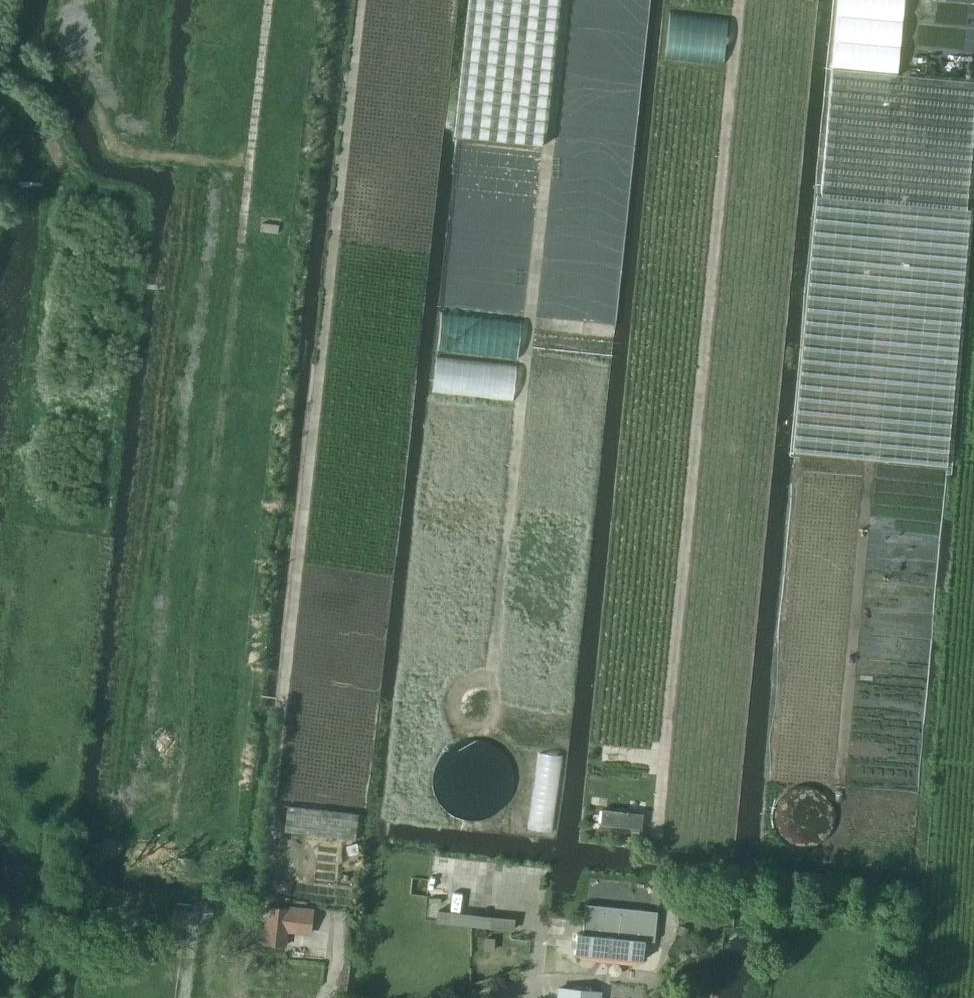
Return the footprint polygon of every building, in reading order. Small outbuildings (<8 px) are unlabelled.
[(455,137),(542,146),(558,0),(470,0),(455,137)] [(664,57),(722,65),(728,19),(669,11),(664,57)] [(794,452),(947,466),(970,209),(966,209),(973,125),(973,81),(833,68),(822,196),(818,195),(794,452)] [(512,782),(512,781),(511,773),(509,765),(505,758),(501,753),(493,746),(486,743),(478,741),(473,740),(464,741),(457,743),(450,746),(443,752),(439,756),(434,765),(432,773),(431,780),(432,789),(434,796),(438,804),(442,808),(449,814),(454,818),(461,820),(469,821),(478,821),(485,819),(493,815),(500,809),(505,803),(509,796),(511,789),(512,782)] [(834,817),(834,816),(834,810),(832,804),(829,799),(826,795),(820,790),(814,787),(808,786),(804,785),(798,786),(792,787),(786,790),(781,794),(778,798),(774,804),(772,810),(772,816),(772,822),(774,828),(777,834),(780,838),(786,842),(790,845),(795,847),(801,848),(808,847),(814,846),(820,843),(825,839),(829,834),(832,828),(834,822),(834,817)] [(284,831),(355,840),(356,839),(359,814),(288,805),(284,831)] [(263,941),(303,945),(307,909),(289,907),(291,893),(259,889),(258,904),(268,905),(263,941)] [(576,952),(642,960),(644,939),(655,941),(658,912),(587,903),(584,933),(578,933),(576,952)] [(436,920),(512,929),(513,917),(438,908),(436,920)] [(174,910),(172,925),(191,928),(193,913),(174,910)] [(484,951),(492,951),(494,939),(486,938),(484,951)] [(600,990),(559,987),(558,997),(600,997),(600,990)]
